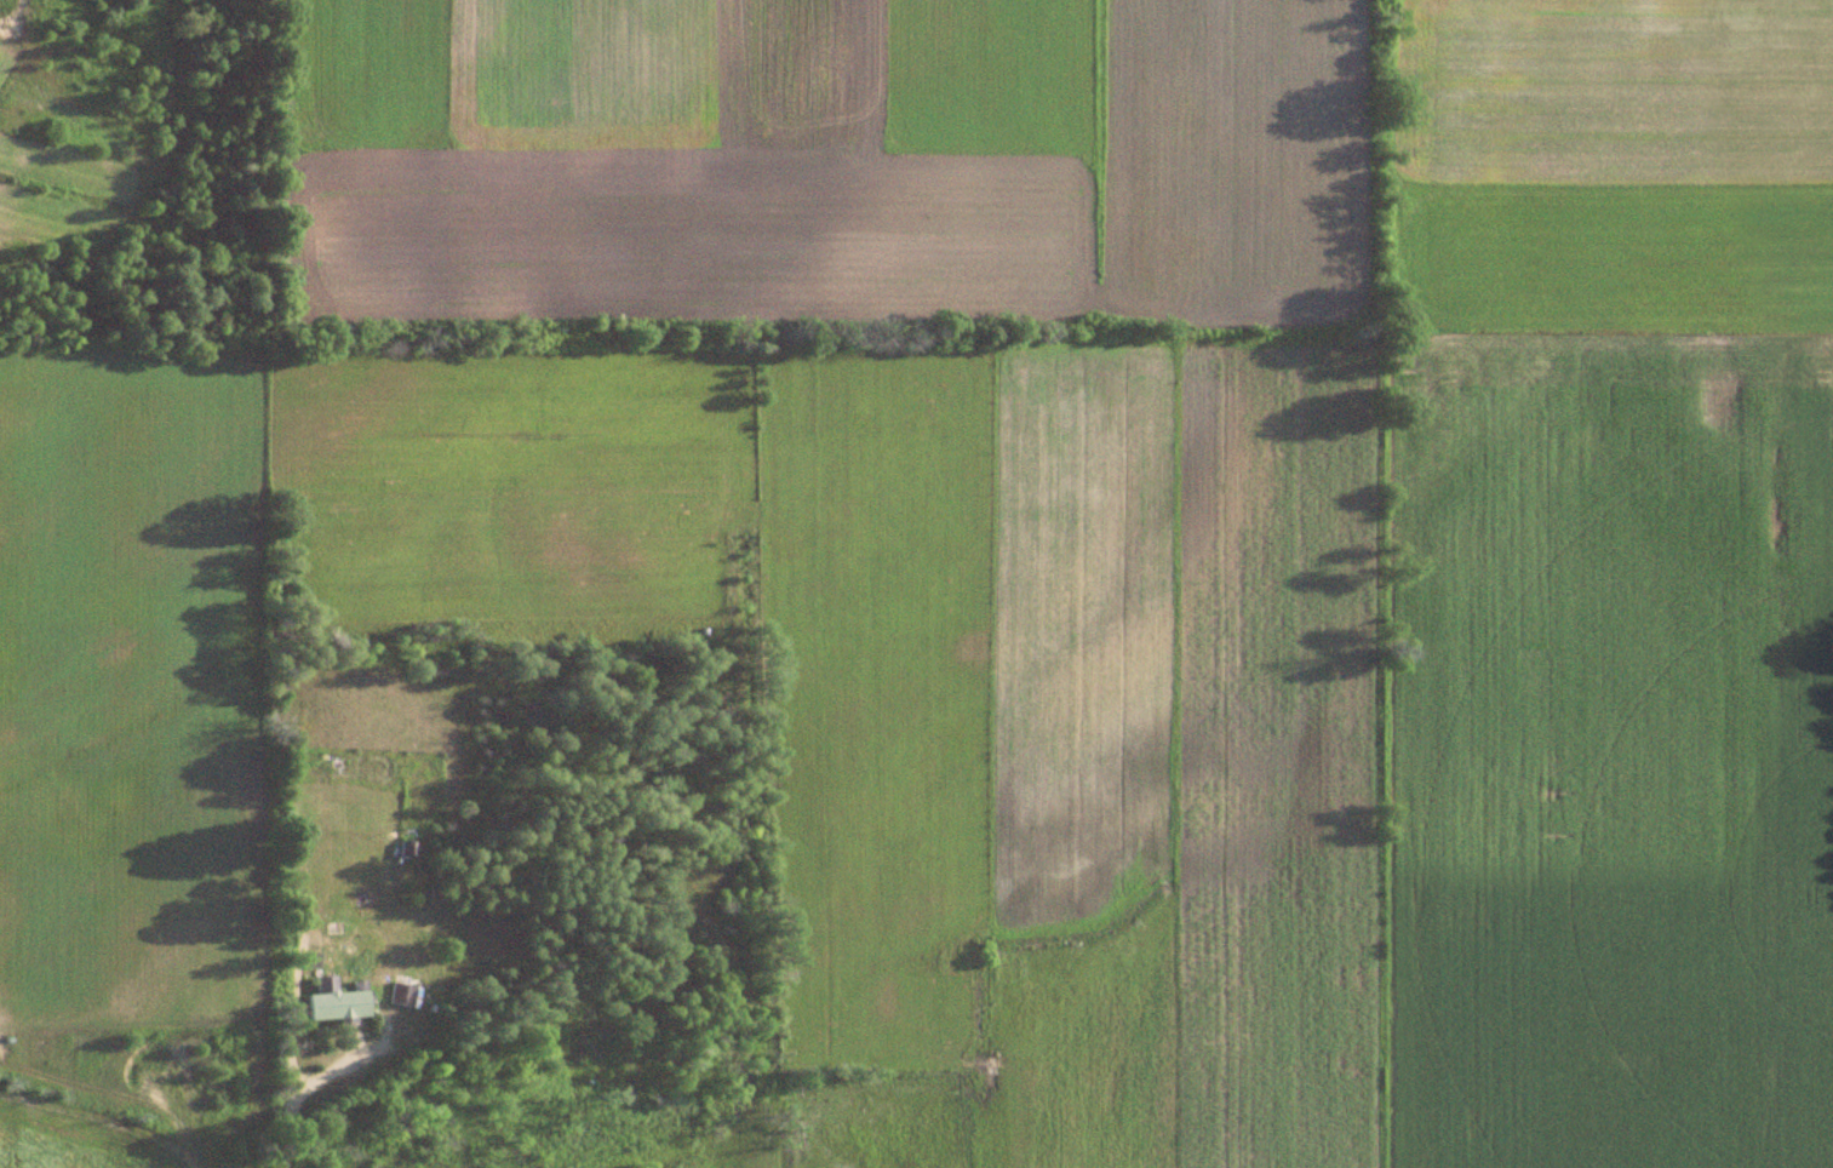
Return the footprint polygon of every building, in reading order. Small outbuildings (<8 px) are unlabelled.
[(316,994),(307,995),(309,1021),(371,1018),(370,991),(336,993),(335,977),(316,978),(316,994)] [(410,1008),(414,987),(392,983),(389,1004),(410,1008)]
